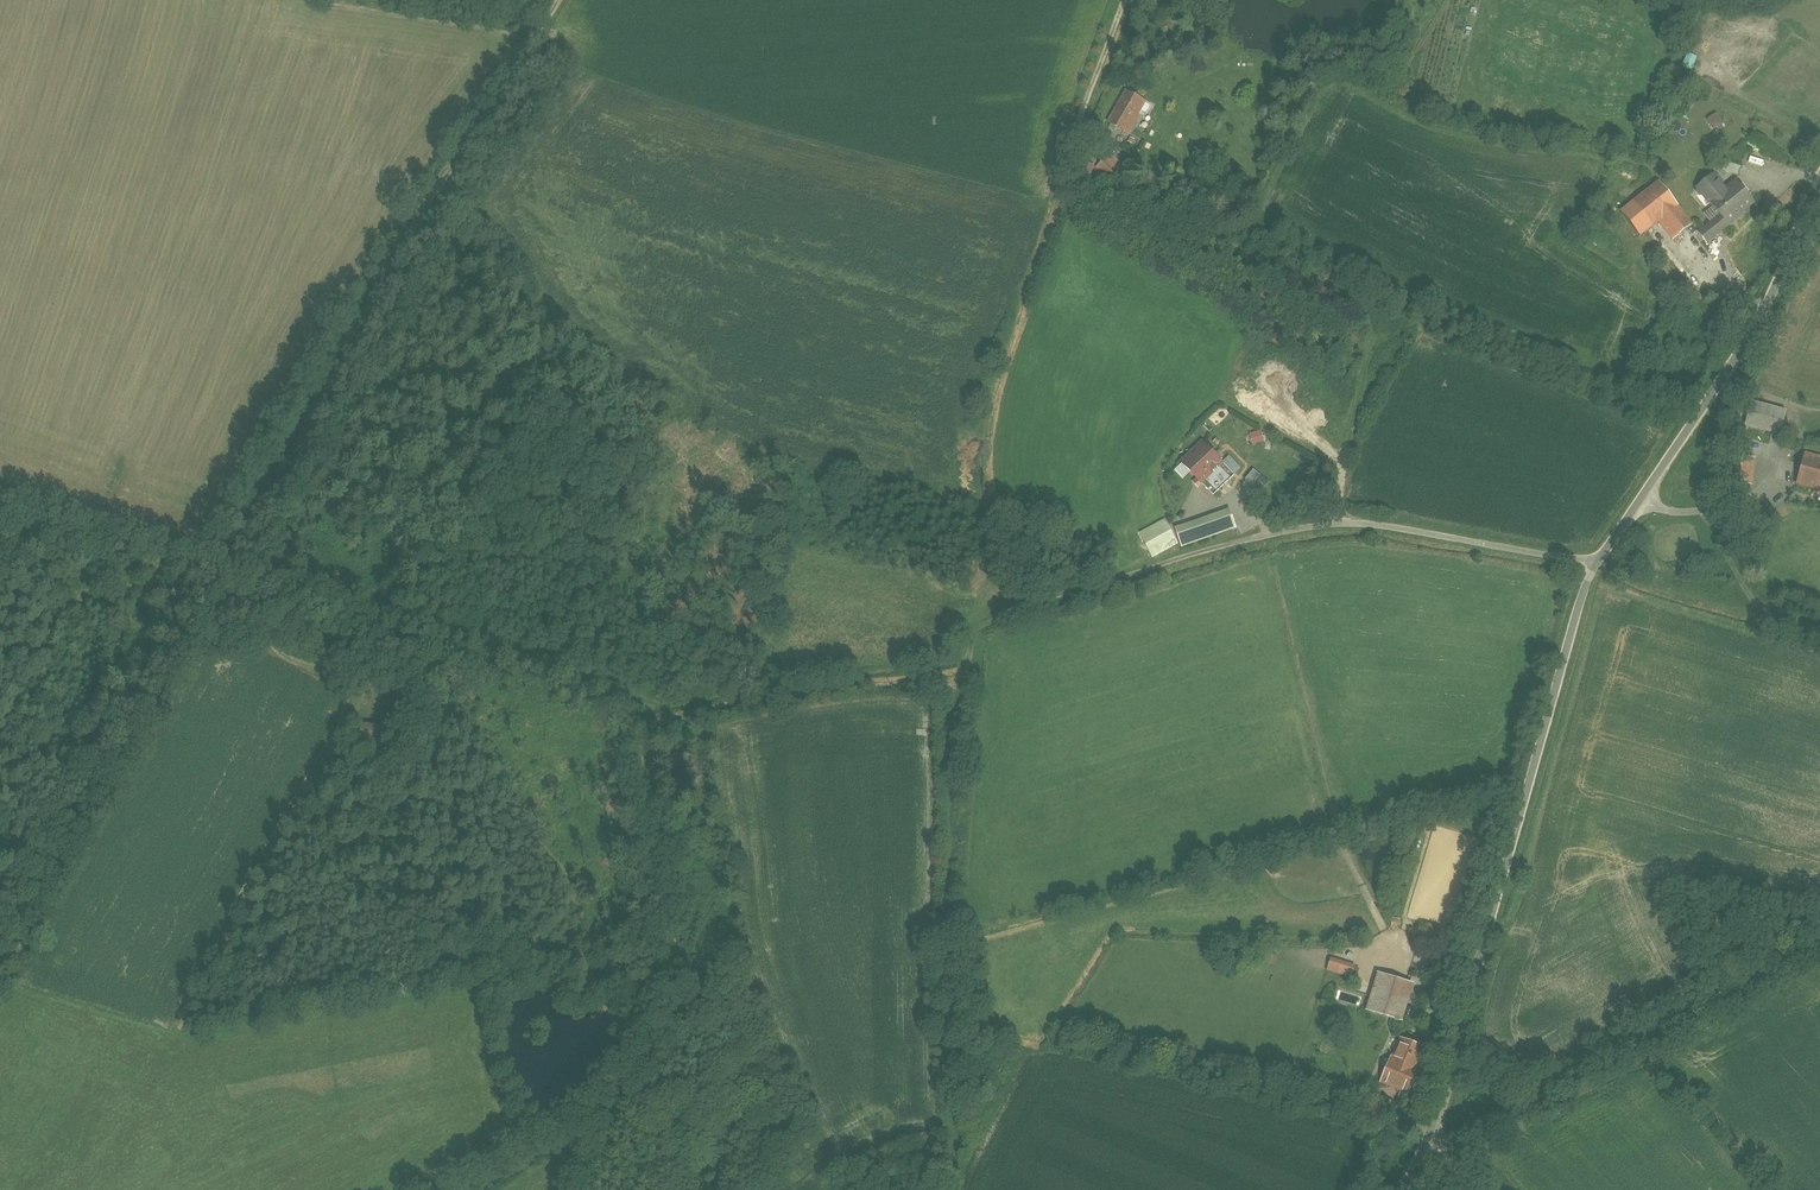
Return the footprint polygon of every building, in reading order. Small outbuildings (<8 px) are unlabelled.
[(1680,67),(1691,71),(1696,57),(1685,53),(1680,67)] [(1146,105),(1124,93),(1106,126),(1128,138),(1146,105)] [(1717,112),(1706,117),(1712,129),(1723,123),(1717,112)] [(1100,171),(1096,175),(1111,188),(1119,178),(1115,175),(1123,166),(1112,157),(1100,171)] [(1083,179),(1088,182),(1095,169),(1086,164),(1079,177),(1083,179)] [(1696,238),(1705,250),(1728,232),(1727,231),(1754,210),(1735,185),(1724,194),(1713,180),(1695,194),(1717,221),(1696,238)] [(1678,205),(1659,182),(1620,213),(1641,238),(1659,224),(1673,242),(1695,224),(1679,204),(1678,205)] [(1780,442),(1788,416),(1750,405),(1743,431),(1780,442)] [(1250,447),(1263,443),(1259,430),(1246,433),(1250,447)] [(1205,444),(1182,467),(1213,498),(1234,477),(1222,464),(1223,463),(1205,444)] [(1803,453),(1795,486),(1819,493),(1819,458),(1803,453)] [(1750,485),(1753,457),(1732,454),(1728,482),(1750,485)] [(1252,468),(1238,483),(1254,497),(1268,482),(1252,468)] [(1229,514),(1173,533),(1180,553),(1236,535),(1229,514)] [(1163,523),(1136,538),(1150,564),(1177,549),(1163,523)] [(1273,948),(1273,946),(1264,946),(1263,958),(1272,959),(1273,948)] [(1338,973),(1342,960),(1333,957),(1329,971),(1338,973)] [(1405,1019),(1416,982),(1380,971),(1369,1008),(1405,1019)] [(1411,1094),(1430,1048),(1401,1036),(1382,1082),(1411,1094)] [(1390,1113),(1395,1100),(1383,1096),(1378,1109),(1390,1113)]
